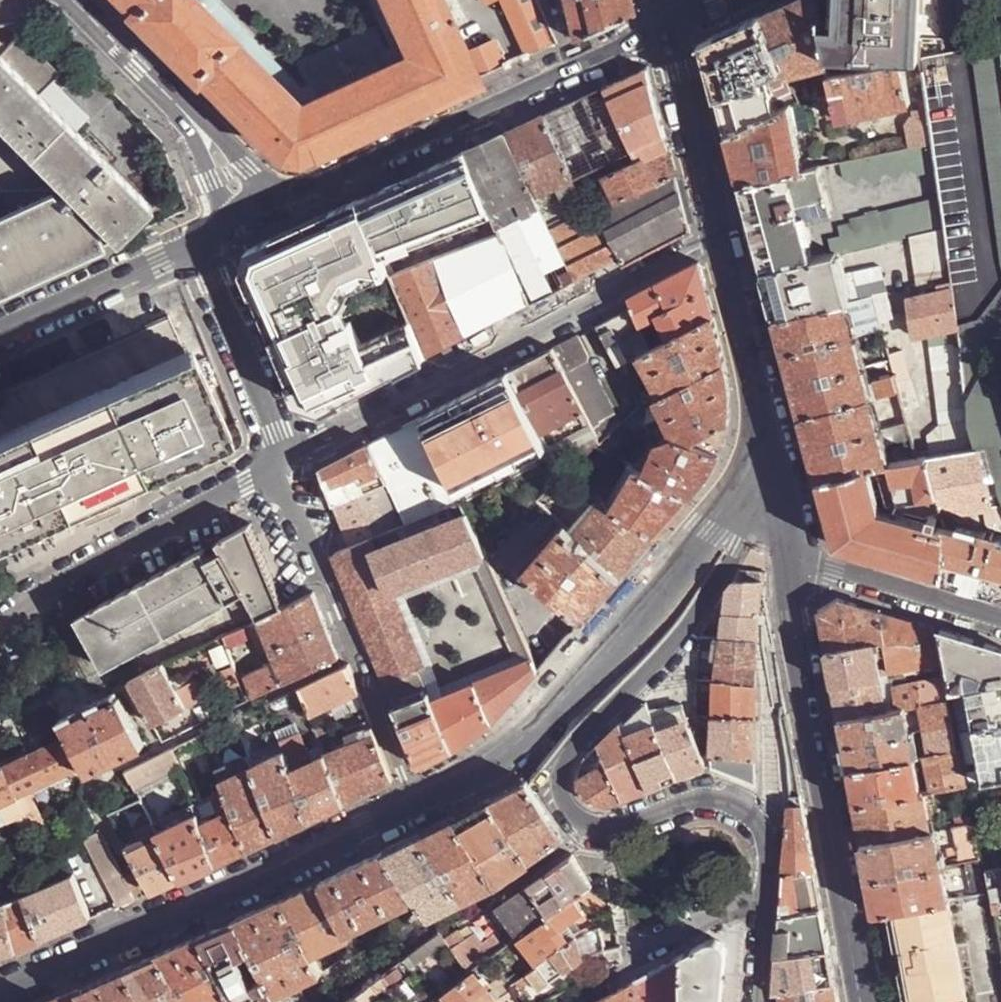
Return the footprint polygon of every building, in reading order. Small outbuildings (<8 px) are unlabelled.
[(410,52),(401,57),(397,59),(318,95),(302,101),(298,101),(279,82),(232,35),(232,33),(199,0),(126,0),(132,7),(131,8),(194,71),(195,70),(267,143),(270,141),(281,153),(297,157),(313,149),(314,151),(478,78),(465,50),(442,0),(386,0),(410,52)] [(279,82),(288,73),(216,0),(199,0),(232,33),(232,35),(279,82)] [(401,57),(410,52),(386,0),(375,0),(401,57)] [(557,42),(539,0),(503,0),(527,51),(529,55),(553,44),(553,45),(558,43),(558,42),(557,42)] [(573,35),(565,0),(539,0),(557,42),(558,42),(573,35)] [(573,35),(634,9),(631,0),(565,0),(573,35)] [(762,15),(783,64),(789,76),(828,67),(826,60),(820,31),(819,23),(814,0),(795,0),(762,15)] [(819,23),(839,23),(840,0),(814,0),(819,23)] [(839,23),(819,23),(820,31),(845,32),(847,0),(840,0),(839,23)] [(826,60),(922,60),(948,55),(939,0),(847,0),(845,32),(820,31),(826,60)] [(729,135),(779,111),(769,70),(783,64),(762,15),(713,38),(707,53),(718,95),(729,135)] [(318,95),(397,59),(383,27),(304,63),(318,95)] [(0,48),(0,54),(38,92),(51,79),(58,72),(17,31),(0,48)] [(478,78),(505,66),(492,37),(465,50),(478,78)] [(1000,46),(948,55),(922,60),(928,112),(933,145),(936,173),(940,200),(944,229),(947,256),(1000,249),(1000,50),(1000,46)] [(5,130),(69,195),(80,206),(90,216),(115,241),(150,205),(75,129),(38,92),(0,54),(0,125),(5,130)] [(837,120),(911,105),(902,64),(830,77),(829,78),(832,96),(834,107),(837,120)] [(669,147),(649,67),(607,86),(641,158),(669,147)] [(38,92),(75,129),(88,117),(51,79),(38,92)] [(607,86),(545,114),(580,187),(606,175),(641,158),(607,86)] [(834,107),(832,96),(824,97),(827,109),(834,107)] [(741,183),(805,170),(793,105),(779,111),(729,135),(735,159),(741,183)] [(912,149),(933,145),(928,112),(914,114),(915,119),(909,127),(912,149)] [(545,114),(506,131),(549,223),(587,205),(580,187),(545,114)] [(532,302),(576,279),(549,223),(506,131),(469,148),(497,216),(503,232),(532,302)] [(936,173),(933,145),(912,149),(841,163),(844,178),(858,186),(864,177),(877,186),(885,172),(898,181),(908,169),(920,177),(936,173)] [(672,158),(669,147),(641,158),(606,175),(617,202),(677,174),(672,158)] [(469,148),(360,197),(370,219),(386,257),(497,216),(469,148)] [(752,226),(764,269),(814,258),(803,218),(832,211),(821,167),(805,170),(741,183),(752,226)] [(684,202),(677,174),(617,202),(598,210),(622,256),(621,257),(625,266),(692,231),(688,218),(684,202)] [(80,206),(69,195),(63,201),(53,191),(0,215),(0,241),(80,206)] [(360,195),(264,238),(256,242),(246,251),(244,260),(243,269),(245,275),(247,275),(370,219),(360,197),(360,195)] [(944,229),(940,200),(852,220),(853,224),(839,227),(842,237),(829,239),(833,254),(837,253),(911,237),(944,229)] [(621,257),(622,256),(598,210),(590,214),(587,205),(549,223),(576,279),(621,257)] [(104,246),(90,216),(80,206),(0,241),(0,293),(104,246)] [(325,409),(428,357),(393,275),(386,257),(370,219),(247,275),(300,399),(324,407),(325,409)] [(919,297),(952,290),(947,256),(944,229),(911,237),(919,297)] [(470,334),(532,302),(503,232),(463,248),(439,257),(470,334)] [(771,297),(777,318),(845,303),(849,302),(842,274),(837,253),(833,254),(814,258),(764,269),(771,297)] [(428,357),(470,334),(439,257),(393,275),(428,357)] [(706,288),(700,261),(630,297),(634,306),(635,306),(642,324),(660,315),(670,339),(714,316),(706,288)] [(881,322),(895,318),(881,266),(842,274),(849,302),(864,299),(874,297),(880,320),(881,322)] [(957,327),(952,290),(919,297),(909,299),(914,338),(927,336),(957,329),(957,327)] [(870,323),(880,320),(874,297),(864,299),(870,323)] [(988,319),(957,327),(957,329),(966,401),(988,360),(995,348),(1000,339),(1000,301),(988,319)] [(786,353),(854,336),(845,303),(777,318),(782,337),(786,353)] [(642,324),(635,306),(634,306),(598,325),(619,366),(640,355),(652,348),(642,324)] [(719,338),(714,316),(670,339),(652,348),(640,355),(645,364),(656,385),(661,395),(726,362),(719,338)] [(185,352),(170,318),(0,394),(0,435),(185,352)] [(928,459),(974,452),(972,444),(967,427),(966,401),(957,329),(927,336),(938,428),(926,439),(928,459)] [(578,335),(553,348),(562,368),(588,355),(578,335)] [(795,389),(802,415),(870,399),(863,368),(858,350),(854,336),(786,353),(795,389)] [(863,368),(874,365),(869,347),(858,350),(863,368)] [(553,348),(510,370),(543,432),(584,410),(562,368),(553,348)] [(0,435),(0,442),(188,359),(185,352),(0,435)] [(918,408),(904,352),(889,356),(891,362),(895,376),(899,392),(902,403),(904,411),(918,408)] [(587,359),(588,355),(562,368),(584,410),(600,442),(614,429),(620,424),(587,359)] [(645,364),(640,355),(619,366),(624,376),(631,372),(645,364)] [(188,359),(0,442),(0,532),(221,433),(188,359)] [(988,360),(966,401),(967,427),(972,444),(983,441),(985,448),(1000,501),(1000,403),(988,360)] [(730,387),(726,362),(661,395),(656,398),(673,438),(674,438),(685,441),(721,454),(726,438),(729,413),(730,387)] [(510,370),(421,416),(458,493),(549,445),(543,432),(510,370)] [(641,392),(631,372),(624,376),(635,396),(641,392)] [(886,395),(899,392),(895,376),(881,380),(885,395),(886,395)] [(661,395),(656,385),(641,392),(635,396),(640,405),(656,398),(661,395)] [(902,403),(899,392),(886,395),(889,407),(902,403)] [(878,465),(887,464),(883,446),(879,431),(870,399),(802,415),(819,479),(844,474),(867,466),(878,465)] [(600,442),(584,410),(543,432),(549,445),(552,453),(564,475),(596,447),(600,442)] [(421,416),(371,443),(388,482),(406,525),(426,517),(439,512),(462,503),(458,493),(421,416)] [(886,419),(888,430),(902,426),(899,416),(886,419)] [(888,430),(879,431),(883,446),(911,439),(908,425),(902,426),(888,430)] [(224,439),(221,433),(0,532),(0,540),(224,439)] [(708,476),(721,454),(685,441),(674,438),(673,438),(658,444),(644,472),(691,497),(693,495),(708,476)] [(0,540),(0,558),(227,456),(229,451),(224,439),(0,540)] [(974,452),(985,448),(983,441),(972,444),(974,452)] [(388,482),(371,443),(350,453),(321,468),(335,503),(388,482)] [(896,463),(917,460),(913,447),(893,449),(896,463)] [(925,460),(936,498),(941,514),(991,509),(974,452),(928,459),(925,460)] [(887,504),(936,498),(925,460),(917,460),(896,463),(887,464),(878,465),(884,489),(887,504)] [(873,491),(884,489),(878,465),(867,466),(873,491)] [(942,578),(945,532),(878,511),(873,491),(867,466),(844,474),(819,479),(827,510),(836,545),(856,552),(900,565),(915,570),(942,578)] [(611,506),(658,535),(674,516),(691,497),(644,472),(635,468),(611,506)] [(406,525),(388,482),(335,503),(346,534),(351,547),(372,539),(406,525)] [(639,557),(658,535),(611,506),(602,500),(574,534),(621,577),(639,557)] [(441,519),(439,512),(426,517),(429,524),(441,519)] [(393,591),(486,554),(479,539),(467,514),(376,550),(393,591)] [(76,617),(103,669),(232,598),(245,591),(259,620),(284,607),(250,525),(214,544),(219,554),(205,561),(201,551),(76,617)] [(583,619),(621,577),(574,534),(566,525),(526,571),(583,619)] [(966,585),(972,535),(945,527),(945,532),(942,578),(952,581),(966,585)] [(982,532),(981,537),(997,542),(999,537),(982,532)] [(351,547),(346,534),(337,538),(342,551),(351,547)] [(997,542),(981,537),(972,535),(966,585),(986,591),(1000,595),(1000,543),(997,542)] [(355,606),(393,591),(376,550),(372,539),(351,547),(342,551),(334,553),(335,556),(355,606)] [(491,564),(486,554),(393,591),(397,601),(491,564)] [(734,581),(764,580),(765,569),(740,569),(734,581)] [(725,612),(759,614),(759,615),(761,615),(764,580),(734,581),(729,589),(725,612)] [(716,610),(725,612),(729,589),(716,610)] [(421,670),(424,668),(397,601),(393,591),(355,606),(386,683),(420,669),(421,670)] [(338,658),(314,594),(313,594),(284,607),(259,620),(263,631),(270,650),(274,660),(283,684),(338,658)] [(861,606),(839,599),(821,611),(828,650),(876,641),(885,639),(881,612),(861,606)] [(725,612),(716,610),(701,636),(715,638),(721,638),(725,612)] [(721,638),(758,640),(759,615),(759,614),(725,612),(721,638)] [(904,619),(881,612),(885,639),(891,671),(935,663),(942,662),(936,629),(904,619)] [(76,617),(59,626),(86,678),(103,669),(76,617)] [(225,644),(226,647),(252,636),(263,631),(259,620),(222,637),(225,644)] [(263,631),(252,636),(259,654),(270,650),(263,631)] [(941,631),(953,690),(967,688),(1000,681),(1000,649),(981,643),(941,631)] [(520,632),(504,639),(514,660),(516,667),(532,660),(526,646),(520,632)] [(217,647),(225,644),(222,637),(214,641),(217,647)] [(758,648),(758,640),(721,638),(719,655),(718,659),(757,662),(758,648)] [(882,675),(876,641),(828,650),(833,685),(881,676),(882,675)] [(218,673),(233,667),(229,655),(226,650),(226,647),(225,644),(217,647),(209,651),(218,673)] [(757,685),(757,662),(718,659),(715,681),(757,685)] [(283,684),(274,660),(243,674),(253,699),(283,684)] [(476,683),(516,667),(514,660),(430,694),(433,701),(476,683)] [(537,672),(532,660),(516,667),(476,683),(492,724),(501,714),(537,672)] [(359,693),(348,664),(341,667),(342,668),(300,688),(303,699),(311,717),(359,693)] [(164,665),(128,682),(134,693),(133,695),(133,697),(137,695),(153,725),(186,707),(176,688),(173,683),(164,665)] [(395,704),(429,690),(421,670),(420,669),(386,683),(395,704)] [(247,701),(253,699),(243,674),(237,677),(247,701)] [(908,683),(906,675),(892,678),(894,686),(908,683)] [(840,719),(887,711),(881,676),(833,685),(840,719)] [(949,699),(945,676),(908,683),(894,686),(898,709),(905,708),(920,705),(949,699)] [(185,678),(173,683),(176,688),(187,682),(185,678)] [(205,697),(195,678),(187,682),(176,688),(186,707),(205,697)] [(757,718),(757,685),(715,681),(714,716),(757,718)] [(967,688),(973,718),(974,728),(1000,723),(1000,681),(967,688)] [(492,724),(476,683),(433,701),(453,751),(492,724)] [(300,688),(300,687),(266,704),(266,705),(269,713),(270,715),(303,699),(300,688)] [(958,721),(973,718),(967,688),(953,690),(958,721)] [(443,756),(453,751),(433,701),(430,694),(429,690),(395,704),(420,767),(443,756)] [(118,699),(115,693),(60,719),(63,725),(118,699)] [(89,773),(144,746),(119,698),(118,699),(63,725),(65,731),(66,731),(69,736),(85,767),(89,773)] [(954,725),(949,699),(920,705),(925,730),(954,725)] [(650,789),(678,778),(661,739),(652,717),(649,710),(650,710),(647,702),(625,724),(624,725),(650,789)] [(684,709),(682,704),(650,710),(649,710),(652,717),(684,709)] [(840,719),(844,744),(910,733),(905,708),(898,709),(887,711),(840,719)] [(661,739),(690,727),(686,717),(687,717),(684,709),(652,717),(661,739)] [(359,716),(363,723),(370,721),(366,713),(359,716)] [(757,759),(757,718),(714,716),(714,754),(757,759)] [(275,728),(280,740),(299,732),(294,721),(275,728)] [(375,735),(370,721),(363,723),(330,738),(321,742),(323,750),(325,756),(375,735)] [(622,800),(650,789),(624,725),(625,724),(623,721),(600,744),(607,762),(622,800)] [(974,728),(984,782),(1000,779),(1000,723),(974,728)] [(959,750),(954,725),(925,730),(929,755),(959,750)] [(330,738),(325,726),(316,731),(321,742),(330,738)] [(678,778),(706,766),(690,727),(661,739),(678,778)] [(299,732),(280,740),(284,750),(290,766),(308,757),(299,732)] [(844,744),(849,769),(915,758),(911,737),(910,733),(844,744)] [(173,750),(177,761),(208,748),(204,735),(173,750)] [(325,756),(343,804),(368,792),(392,781),(375,735),(325,756)] [(6,766),(19,796),(30,792),(85,767),(69,736),(65,738),(6,766)] [(795,751),(792,739),(784,740),(787,772),(798,770),(795,751)] [(607,762),(600,744),(588,755),(581,764),(580,766),(577,780),(607,762)] [(126,772),(133,784),(177,761),(173,750),(126,772)] [(296,827),(310,820),(290,766),(284,750),(252,765),(278,836),(296,827)] [(332,810),(343,804),(325,756),(323,750),(308,757),(290,766),(310,820),(332,810)] [(965,786),(959,750),(929,755),(925,756),(932,792),(934,791),(965,786)] [(757,784),(757,759),(714,754),(713,765),(757,784)] [(252,765),(248,756),(243,758),(217,771),(221,781),(252,765)] [(855,804),(922,793),(915,758),(849,769),(855,804)] [(177,761),(133,784),(141,800),(146,810),(153,822),(154,824),(193,804),(177,761)] [(616,803),(622,800),(607,762),(577,780),(579,787),(581,793),(586,799),(590,802),(597,804),(605,805),(611,805),(616,803)] [(252,765),(221,781),(232,810),(248,850),(266,842),(278,836),(252,765)] [(6,766),(0,769),(0,805),(9,801),(19,796),(6,766)] [(800,787),(798,770),(787,772),(790,805),(803,804),(800,787)] [(506,791),(489,800),(529,864),(563,839),(528,780),(506,791)] [(983,791),(982,783),(970,785),(972,793),(983,791)] [(936,803),(934,791),(932,792),(925,793),(926,805),(936,803)] [(39,819),(30,792),(19,796),(9,801),(22,827),(39,819)] [(855,804),(862,843),(931,831),(926,805),(925,793),(922,793),(855,804)] [(141,800),(110,814),(116,823),(140,813),(146,810),(141,800)] [(471,809),(455,817),(496,887),(529,864),(489,800),(471,809)] [(0,805),(0,841),(23,829),(22,827),(9,801),(0,805)] [(193,804),(154,824),(157,830),(160,834),(197,814),(193,804)] [(784,872),(816,869),(812,848),(803,804),(790,805),(784,872)] [(973,825),(969,807),(957,809),(961,827),(973,825)] [(146,810),(140,813),(146,825),(153,822),(146,810)] [(232,810),(200,823),(216,866),(234,857),(248,850),(232,810)] [(203,871),(216,866),(200,823),(198,819),(197,814),(160,834),(184,879),(203,871)] [(438,825),(419,833),(464,903),(495,888),(496,887),(455,817),(438,825)] [(139,839),(157,830),(154,824),(153,822),(137,830),(139,839)] [(967,862),(979,860),(973,825),(961,827),(953,828),(960,863),(967,862)] [(84,841),(85,844),(103,836),(100,830),(83,839),(84,841)] [(128,846),(130,850),(160,834),(157,830),(139,839),(128,846)] [(869,878),(942,866),(936,831),(931,831),(862,843),(869,878)] [(400,843),(384,851),(419,900),(422,906),(428,915),(431,918),(464,903),(419,833),(400,843)] [(160,834),(130,850),(154,893),(167,887),(184,879),(160,834)] [(119,907),(137,900),(126,877),(103,836),(85,844),(96,865),(119,907)] [(84,841),(65,850),(74,874),(96,865),(85,844),(84,841)] [(352,866),(323,879),(349,935),(413,904),(419,900),(384,851),(352,866)] [(572,854),(530,885),(549,916),(575,897),(591,885),(572,854)] [(974,895),(986,893),(979,860),(967,862),(970,882),(972,882),(974,895)] [(942,866),(869,878),(875,913),(895,910),(949,900),(942,866)] [(1000,911),(1000,868),(986,871),(994,912),(1000,911)] [(822,907),(816,869),(784,872),(780,916),(822,907)] [(74,874),(25,895),(25,896),(43,939),(70,928),(92,919),(74,874)] [(137,900),(144,897),(132,875),(126,877),(137,900)] [(301,890),(283,899),(312,958),(317,956),(351,940),(349,935),(323,879),(301,890)] [(549,916),(530,885),(519,893),(509,901),(497,909),(499,913),(517,940),(550,917),(549,916)] [(16,952),(5,905),(10,903),(5,890),(0,891),(0,956),(16,952)] [(498,895),(489,900),(492,905),(493,904),(500,899),(498,895)] [(43,939),(25,896),(10,903),(5,905),(16,952),(27,947),(43,939)] [(550,917),(517,940),(536,967),(571,941),(562,929),(584,912),(575,897),(549,916),(550,917)] [(238,919),(276,1001),(302,1001),(295,987),(319,975),(314,963),(312,958),(283,899),(259,909),(238,919)] [(949,900),(895,910),(911,1001),(967,1001),(949,900)] [(830,947),(822,907),(780,916),(776,956),(830,947)] [(470,912),(456,920),(461,930),(476,921),(470,912)] [(499,913),(492,921),(508,947),(517,940),(499,913)] [(202,934),(235,1001),(276,1001),(238,919),(219,927),(202,934)] [(601,927),(576,936),(576,938),(582,957),(605,949),(601,927)] [(440,931),(428,941),(436,952),(437,953),(449,944),(446,938),(440,931)] [(459,931),(446,938),(449,944),(452,947),(465,940),(459,931)] [(158,953),(191,1001),(232,1001),(235,1001),(202,934),(181,943),(158,953)] [(465,940),(452,947),(470,973),(474,971),(490,959),(481,946),(474,935),(465,940)] [(492,937),(481,946),(490,959),(492,958),(502,951),(492,937)] [(538,969),(548,983),(583,959),(582,957),(576,938),(571,941),(536,967),(538,969)] [(428,941),(412,952),(421,964),(436,952),(428,941)] [(708,942),(681,956),(681,1001),(722,1001),(725,971),(727,957),(726,952),(726,950),(722,944),(715,941),(708,942)] [(836,982),(830,947),(776,956),(773,993),(780,991),(836,982)] [(124,968),(148,1001),(191,1001),(158,953),(143,960),(124,968)] [(636,982),(640,1001),(681,1001),(681,956),(636,982)] [(398,963),(372,982),(380,991),(405,973),(398,963)] [(79,987),(90,1001),(148,1001),(124,968),(99,978),(79,987)] [(538,969),(531,974),(540,988),(548,983),(538,969)] [(446,994),(452,1001),(474,1001),(489,990),(476,973),(446,994)] [(531,974),(511,989),(513,991),(519,1001),(520,1001),(532,994),(540,988),(531,974)] [(505,980),(489,990),(498,1001),(513,991),(511,989),(505,980)] [(603,1001),(640,1001),(636,982),(613,995),(613,996),(603,1001)] [(836,982),(780,991),(782,1001),(839,1001),(836,982)] [(50,1000),(52,1001),(90,1001),(79,987),(64,993),(50,1000)] [(474,1001),(498,1001),(489,990),(474,1001)] [(356,993),(344,1001),(363,1001),(356,993)]
